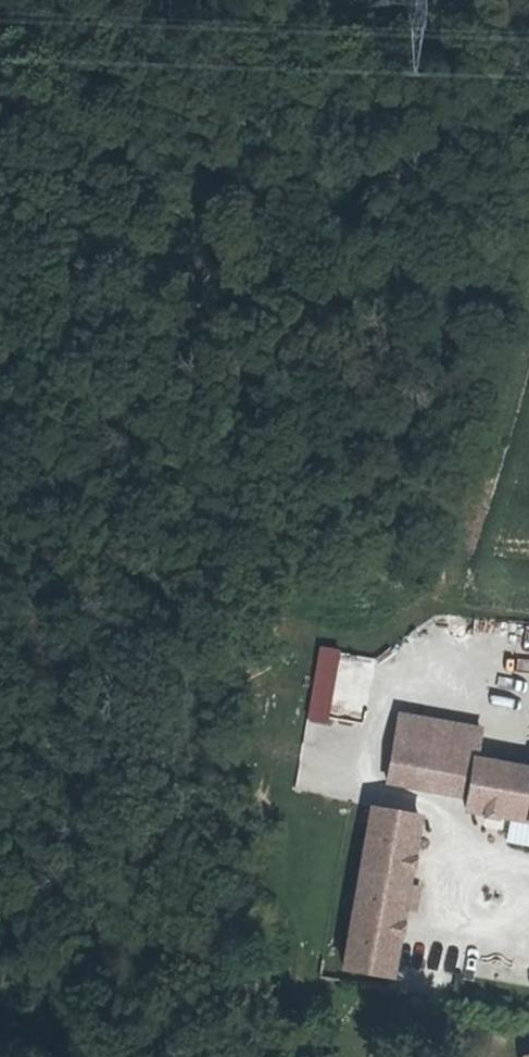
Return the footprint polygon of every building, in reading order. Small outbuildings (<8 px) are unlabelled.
[(327,644),(313,708),(369,720),(382,656),(327,644)] [(476,793),(475,806),(528,816),(528,767),(467,754),(471,726),(406,714),(394,777),(476,793)] [(368,833),(344,964),(395,973),(424,813),(373,804),(368,833)]
